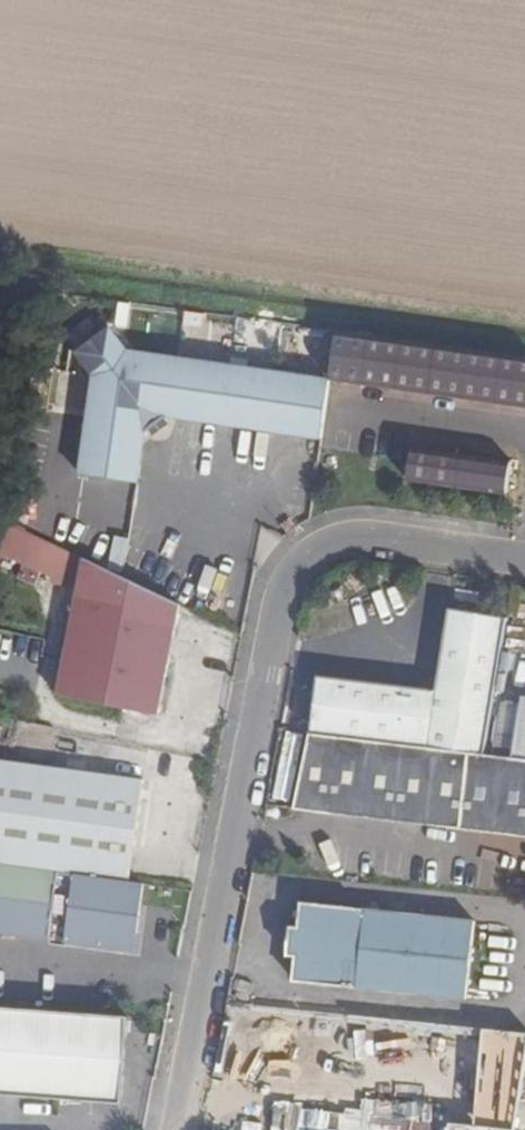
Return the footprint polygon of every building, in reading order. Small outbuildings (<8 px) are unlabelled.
[(146,432),(169,417),(324,440),(333,382),(129,354),(110,329),(77,353),(96,378),(80,475),(138,484),(146,432)] [(340,331),(333,382),(524,409),(524,357),(340,331)] [(514,464),(414,450),(410,484),(510,497),(514,464)] [(34,515),(36,532),(55,530),(54,513),(34,515)] [(13,529),(5,561),(55,573),(63,541),(13,529)] [(87,557),(59,692),(160,713),(182,603),(87,557)] [(488,753),(510,616),(452,608),(444,666),(466,669),(463,693),(440,690),(322,674),(314,732),(488,753)] [(466,669),(444,666),(440,690),(463,693),(466,669)] [(516,756),(524,757),(524,701),(516,756)] [(313,732),(304,808),(524,835),(524,757),(516,756),(488,753),(314,732),(313,732)] [(133,880),(147,779),(0,759),(0,862),(133,880)] [(0,862),(0,930),(138,948),(147,882),(133,880),(0,862)] [(481,920),(308,902),(305,928),(303,955),(300,980),(473,997),(481,920)] [(303,955),(305,928),(297,926),(294,954),(303,955)] [(0,1006),(0,1092),(125,1101),(131,1015),(0,1006)] [(335,1051),(344,1027),(319,1017),(310,1041),(335,1051)]
